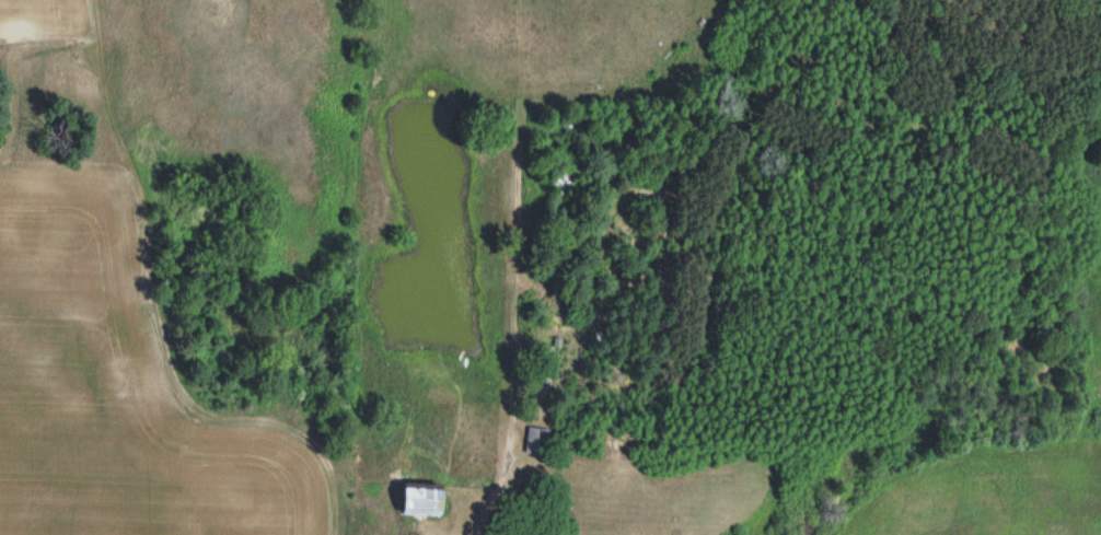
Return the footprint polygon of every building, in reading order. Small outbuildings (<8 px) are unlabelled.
[(525,454),(548,454),(548,429),(525,429),(525,454)] [(398,515),(438,515),(438,490),(398,490),(398,515)]
